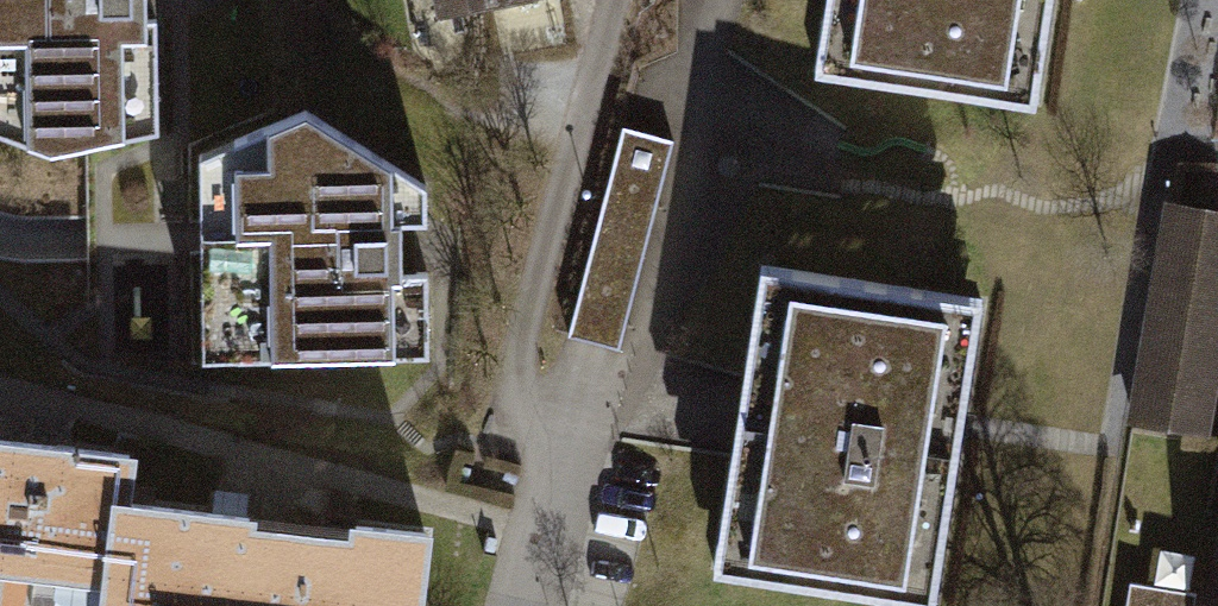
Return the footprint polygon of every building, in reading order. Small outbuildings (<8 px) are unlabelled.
[(37,147),(75,140),(150,125),(149,0),(0,0),(0,135),(37,147)] [(185,359),(182,152),(281,113),(279,0),(149,0),(150,125),(75,140),(78,237),(81,356),(185,359)] [(517,0),(432,0),(436,18),(517,0)] [(793,77),(1007,111),(1024,0),(805,0),(793,77)] [(281,113),(182,152),(185,359),(418,356),(416,186),(297,107),(281,113)] [(614,125),(559,337),(580,342),(610,351),(666,139),(614,125)] [(1211,438),(1217,388),(1217,215),(1169,208),(1138,428),(1211,438)] [(713,459),(696,569),(908,601),(935,427),(954,305),(742,273),(720,415),(713,459)] [(126,472),(133,430),(0,411),(0,554),(4,555),(0,585),(0,605),(109,605),(126,472)] [(126,472),(109,605),(431,605),(444,503),(362,498),(359,516),(267,505),(266,492),(126,472)] [(1200,593),(1130,585),(1128,605),(1199,605),(1200,593)]
